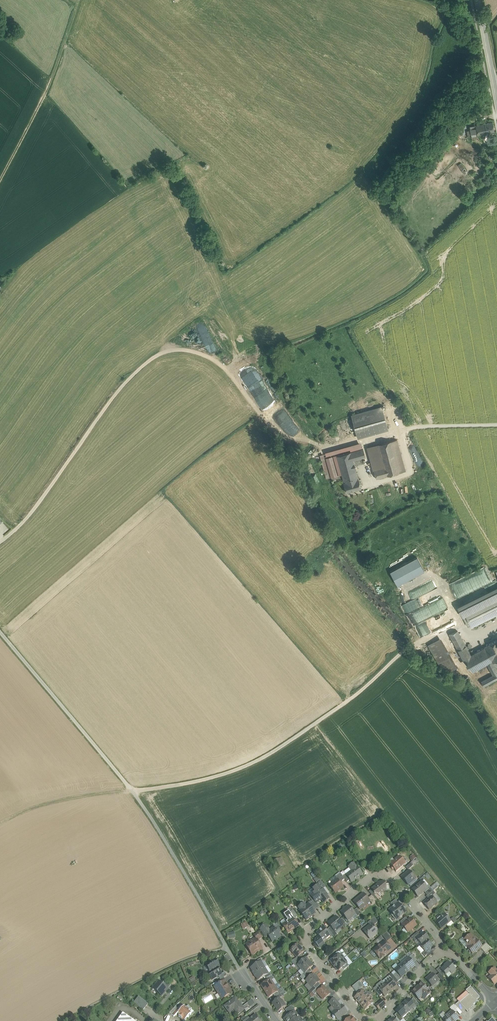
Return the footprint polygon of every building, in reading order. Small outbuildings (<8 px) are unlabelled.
[(440,92),(431,104),(437,108),(446,96),(440,92)] [(462,118),(456,124),(458,126),(469,116),(465,112),(460,116),(462,118)] [(493,122),(484,124),(485,134),(495,132),(493,122)] [(484,124),(470,127),(470,131),(471,137),(472,136),(480,135),(485,134),(484,124)] [(440,151),(442,153),(445,149),(450,143),(444,137),(441,140),(443,141),(441,143),(443,145),(440,148),(442,149),(440,151)] [(461,163),(458,165),(464,174),(468,171),(461,163)] [(211,313),(213,316),(233,297),(231,295),(211,313)] [(216,319),(211,322),(224,348),(228,346),(216,319)] [(261,336),(243,345),(246,349),(263,340),(261,336)] [(267,347),(258,352),(260,357),(270,352),(267,347)] [(381,407),(352,415),(358,438),(388,430),(381,407)] [(406,471),(397,439),(391,441),(400,472),(406,471)] [(391,441),(366,448),(369,456),(379,453),(380,458),(374,460),(372,464),(376,479),(400,472),(391,441)] [(359,445),(336,452),(341,469),(342,475),(356,471),(355,465),(353,461),(362,458),(365,457),(363,449),(360,449),(359,445)] [(411,454),(417,467),(423,464),(418,452),(411,454)] [(341,469),(330,472),(332,481),(339,479),(339,475),(342,475),(341,469)] [(356,471),(342,475),(344,482),(344,483),(346,492),(361,488),(359,478),(358,479),(356,471)] [(407,502),(412,499),(409,493),(403,496),(407,502)] [(417,556),(390,570),(396,584),(424,570),(417,556)] [(409,592),(412,599),(433,589),(430,583),(409,592)] [(440,598),(435,588),(413,598),(413,599),(405,602),(409,611),(440,598)] [(464,612),(472,627),(496,615),(496,614),(496,596),(464,612)] [(471,655),(458,631),(449,634),(463,659),(465,658),(473,671),(487,664),(493,675),(481,681),(484,686),(496,679),(496,671),(493,663),(485,647),(471,655)] [(458,667),(438,639),(428,645),(441,668),(448,673),(458,667)] [(488,644),(489,645),(485,647),(493,663),(496,661),(496,640),(488,644)] [(476,689),(467,676),(463,679),(471,692),(476,689)] [(390,865),(392,867),(391,868),(393,870),(394,869),(396,872),(404,865),(401,862),(403,860),(399,856),(394,861),(390,865)] [(279,859),(273,863),(277,871),(283,867),(279,859)] [(352,864),(350,866),(349,867),(352,871),(346,875),(350,880),(352,882),(362,874),(357,867),(357,868),(353,863),(352,864)] [(415,878),(409,871),(401,877),(408,885),(412,882),(411,880),(415,878)] [(340,873),(335,877),(337,880),(338,880),(340,883),(345,879),(343,877),(343,876),(340,873)] [(326,887),(320,880),(316,883),(319,886),(320,886),(323,889),(326,887)] [(337,880),(330,886),(335,893),(343,887),(340,883),(338,880),(337,880)] [(424,880),(412,890),(418,897),(424,892),(425,893),(430,888),(424,880)] [(378,882),(377,885),(372,889),(375,892),(374,894),(375,894),(378,894),(379,893),(382,893),(383,892),(383,891),(385,891),(385,886),(383,886),(383,883),(378,882)] [(319,886),(314,890),(313,889),(308,892),(314,900),(316,902),(320,899),(323,903),(329,899),(327,895),(328,895),(325,891),(324,891),(323,889),(320,886),(319,886)] [(430,888),(425,893),(428,896),(433,891),(430,888)] [(428,896),(426,897),(428,899),(432,896),(432,897),(435,894),(433,891),(428,896)] [(363,893),(353,901),(360,910),(370,902),(370,901),(368,899),(363,893)] [(373,897),(372,895),(368,899),(370,901),(370,902),(372,904),(376,901),(373,897)] [(432,897),(432,896),(428,899),(424,904),(429,910),(437,903),(432,897)] [(316,902),(314,900),(312,902),(317,909),(320,907),(317,903),(316,903),(316,902)] [(317,909),(312,902),(308,904),(312,908),(313,909),(314,911),(317,909)] [(304,903),(298,907),(300,910),(299,911),(302,914),(302,917),(304,917),(306,920),(315,913),(312,908),(308,904),(306,906),(304,903)] [(393,907),(389,911),(393,915),(393,916),(394,916),(397,920),(406,913),(404,910),(404,909),(401,906),(398,903),(393,907)] [(348,906),(341,912),(348,921),(355,914),(353,911),(348,906)] [(298,916),(292,909),(289,912),(292,916),(293,915),(295,918),(298,916)] [(440,916),(439,915),(436,918),(438,920),(437,921),(442,928),(450,921),(445,915),(442,917),(441,915),(440,916)] [(339,921),(336,916),(327,923),(330,927),(335,932),(343,925),(339,921)] [(293,917),(287,922),(285,920),(284,919),(281,922),(281,923),(288,933),(299,926),(293,917)] [(374,917),(368,923),(370,926),(372,924),(373,926),(378,922),(374,917)] [(416,925),(411,918),(408,920),(404,924),(402,926),(408,932),(416,925)] [(370,926),(363,931),(370,939),(378,932),(373,926),(372,924),(370,926)] [(266,926),(261,929),(266,937),(268,935),(267,933),(268,934),(270,932),(270,931),(266,926)] [(274,928),(270,931),(270,932),(268,934),(267,933),(268,935),(273,942),(280,936),(278,934),(280,933),(276,927),(274,928)] [(326,931),(323,927),(320,929),(321,930),(317,933),(319,936),(315,940),(317,942),(316,944),(319,948),(324,944),(321,940),(324,937),(325,939),(330,935),(326,931)] [(259,932),(254,935),(256,938),(257,940),(263,937),(259,932)] [(387,932),(382,936),(387,942),(392,938),(387,932)] [(418,932),(411,937),(415,942),(417,940),(416,939),(421,935),(418,932)] [(421,935),(416,939),(417,940),(421,945),(422,945),(427,940),(429,939),(424,933),(421,935)] [(476,940),(470,934),(466,938),(469,941),(466,943),(467,944),(469,946),(467,948),(472,954),(478,949),(479,951),(481,949),(483,947),(476,940)] [(256,938),(247,944),(246,946),(251,954),(253,954),(261,949),(262,948),(260,945),(258,943),(258,942),(257,940),(256,938)] [(427,940),(422,945),(421,945),(420,946),(424,951),(425,952),(429,949),(431,947),(431,945),(427,940)] [(391,948),(385,941),(376,949),(377,950),(375,952),(380,959),(384,956),(383,955),(391,948)] [(304,951),(297,944),(291,950),(297,957),(301,954),(304,951)] [(486,944),(483,947),(481,949),(485,953),(490,949),(486,944)] [(301,954),(297,957),(294,960),(291,962),(294,965),(300,959),(303,957),(301,954)] [(335,958),(331,962),(332,964),(334,964),(335,966),(344,958),(342,956),(340,955),(339,955),(335,958)] [(417,960),(412,955),(409,958),(413,963),(417,960)] [(302,961),(298,965),(301,969),(309,962),(306,958),(302,961)] [(344,958),(335,966),(337,968),(337,969),(338,971),(342,968),(347,964),(346,963),(347,961),(344,958)] [(409,958),(402,964),(408,972),(415,966),(413,963),(409,958)] [(300,959),(294,965),(296,967),(298,965),(302,961),(300,959)] [(215,960),(206,965),(210,972),(217,968),(219,966),(215,960)] [(257,965),(251,968),(254,974),(265,968),(261,962),(257,965)] [(309,962),(301,969),(299,972),(302,975),(302,974),(304,973),(305,973),(310,969),(313,966),(309,962)] [(448,962),(444,965),(445,966),(442,969),(441,970),(445,974),(446,975),(449,972),(452,974),(456,971),(448,962)] [(408,972),(402,964),(395,970),(397,972),(401,977),(408,972)] [(440,966),(436,970),(439,973),(442,977),(445,974),(441,970),(442,969),(440,966)] [(210,972),(205,975),(208,973),(212,980),(218,976),(221,975),(221,974),(217,968),(210,972)] [(265,968),(254,974),(258,980),(264,977),(268,974),(265,968)] [(496,971),(493,968),(489,972),(492,975),(488,978),(494,985),(496,982),(496,970),(496,971)] [(310,969),(305,973),(304,973),(302,974),(305,977),(310,973),(312,971),(310,969)] [(401,977),(397,972),(393,975),(398,981),(402,978),(401,977)] [(439,980),(432,973),(426,979),(432,986),(439,980)] [(307,979),(306,981),(312,988),(314,987),(318,983),(320,981),(313,974),(312,975),(307,979)] [(393,975),(392,974),(388,976),(390,979),(395,984),(398,981),(393,975)] [(220,980),(216,982),(213,984),(215,987),(224,982),(225,982),(226,981),(224,978),(220,980)] [(395,984),(390,979),(384,984),(391,991),(397,986),(395,984)] [(271,980),(266,983),(261,985),(265,991),(274,986),(271,980)] [(162,984),(159,981),(153,989),(162,996),(168,989),(162,984)] [(363,986),(359,981),(352,987),(356,992),(363,986)] [(224,982),(215,987),(219,995),(216,996),(216,997),(218,999),(218,1000),(221,998),(222,999),(231,993),(232,992),(230,988),(229,989),(225,982),(224,982)] [(391,991),(384,984),(379,989),(378,989),(383,994),(385,996),(391,991)] [(421,984),(412,992),(419,999),(423,995),(426,998),(431,994),(426,989),(421,984)] [(278,991),(274,986),(265,991),(269,997),(273,995),(278,992),(278,991)] [(316,989),(312,992),(315,995),(317,993),(317,992),(321,988),(319,986),(316,989)] [(330,994),(323,986),(321,988),(317,992),(317,993),(323,1000),(330,994)] [(383,994),(378,989),(379,989),(377,986),(373,989),(379,997),(383,994)] [(469,995),(459,1003),(459,1002),(455,1005),(458,1008),(462,1013),(466,1010),(467,1012),(479,1002),(477,1000),(480,998),(471,987),(466,991),(469,995)] [(280,989),(278,991),(278,992),(273,995),(275,998),(281,994),(282,992),(280,989)] [(368,997),(364,991),(355,998),(360,1004),(368,997)] [(148,1004),(139,997),(134,1003),(143,1011),(148,1004)] [(373,1003),(368,997),(360,1004),(365,1010),(373,1003)] [(243,1007),(235,998),(224,1007),(228,1012),(233,1008),(238,1015),(244,1010),(243,1007)] [(275,1001),(273,1003),(278,1011),(285,1007),(282,1003),(283,1002),(282,1001),(280,1000),(279,999),(279,998),(275,1001)] [(419,1005),(413,998),(411,1001),(415,1006),(416,1008),(419,1005)] [(409,999),(406,1002),(406,1001),(404,1003),(404,1004),(402,1005),(408,1012),(415,1006),(411,1001),(409,999)] [(382,1000),(375,1006),(379,1010),(385,1004),(382,1000)] [(342,1008),(341,1006),(340,1007),(337,1002),(332,1006),(336,1010),(332,1013),(334,1015),(333,1016),(332,1018),(333,1019),(335,1019),(336,1018),(338,1020),(347,1012),(343,1007),(342,1008)] [(248,1003),(243,1007),(244,1010),(246,1012),(251,1008),(248,1003)] [(178,1009),(175,1006),(169,1013),(174,1017),(178,1013),(184,1006),(182,1004),(178,1009)] [(401,1007),(400,1006),(398,1008),(399,1009),(396,1011),(397,1013),(402,1018),(402,1017),(408,1012),(402,1005),(401,1007)] [(184,1006),(178,1013),(180,1015),(179,1016),(182,1019),(184,1017),(186,1019),(191,1014),(189,1012),(192,1009),(189,1006),(186,1008),(184,1006)] [(294,1011),(290,1006),(285,1010),(289,1015),(293,1012),(293,1013),(294,1011)] [(293,1013),(293,1012),(289,1015),(284,1019),(286,1020),(293,1020),(299,1016),(294,1011),(293,1013)] [(442,1019),(444,1020),(456,1020),(459,1019),(452,1011),(442,1019)] [(397,1013),(395,1015),(397,1018),(400,1020),(402,1020),(403,1019),(402,1017),(402,1018),(397,1013)]
